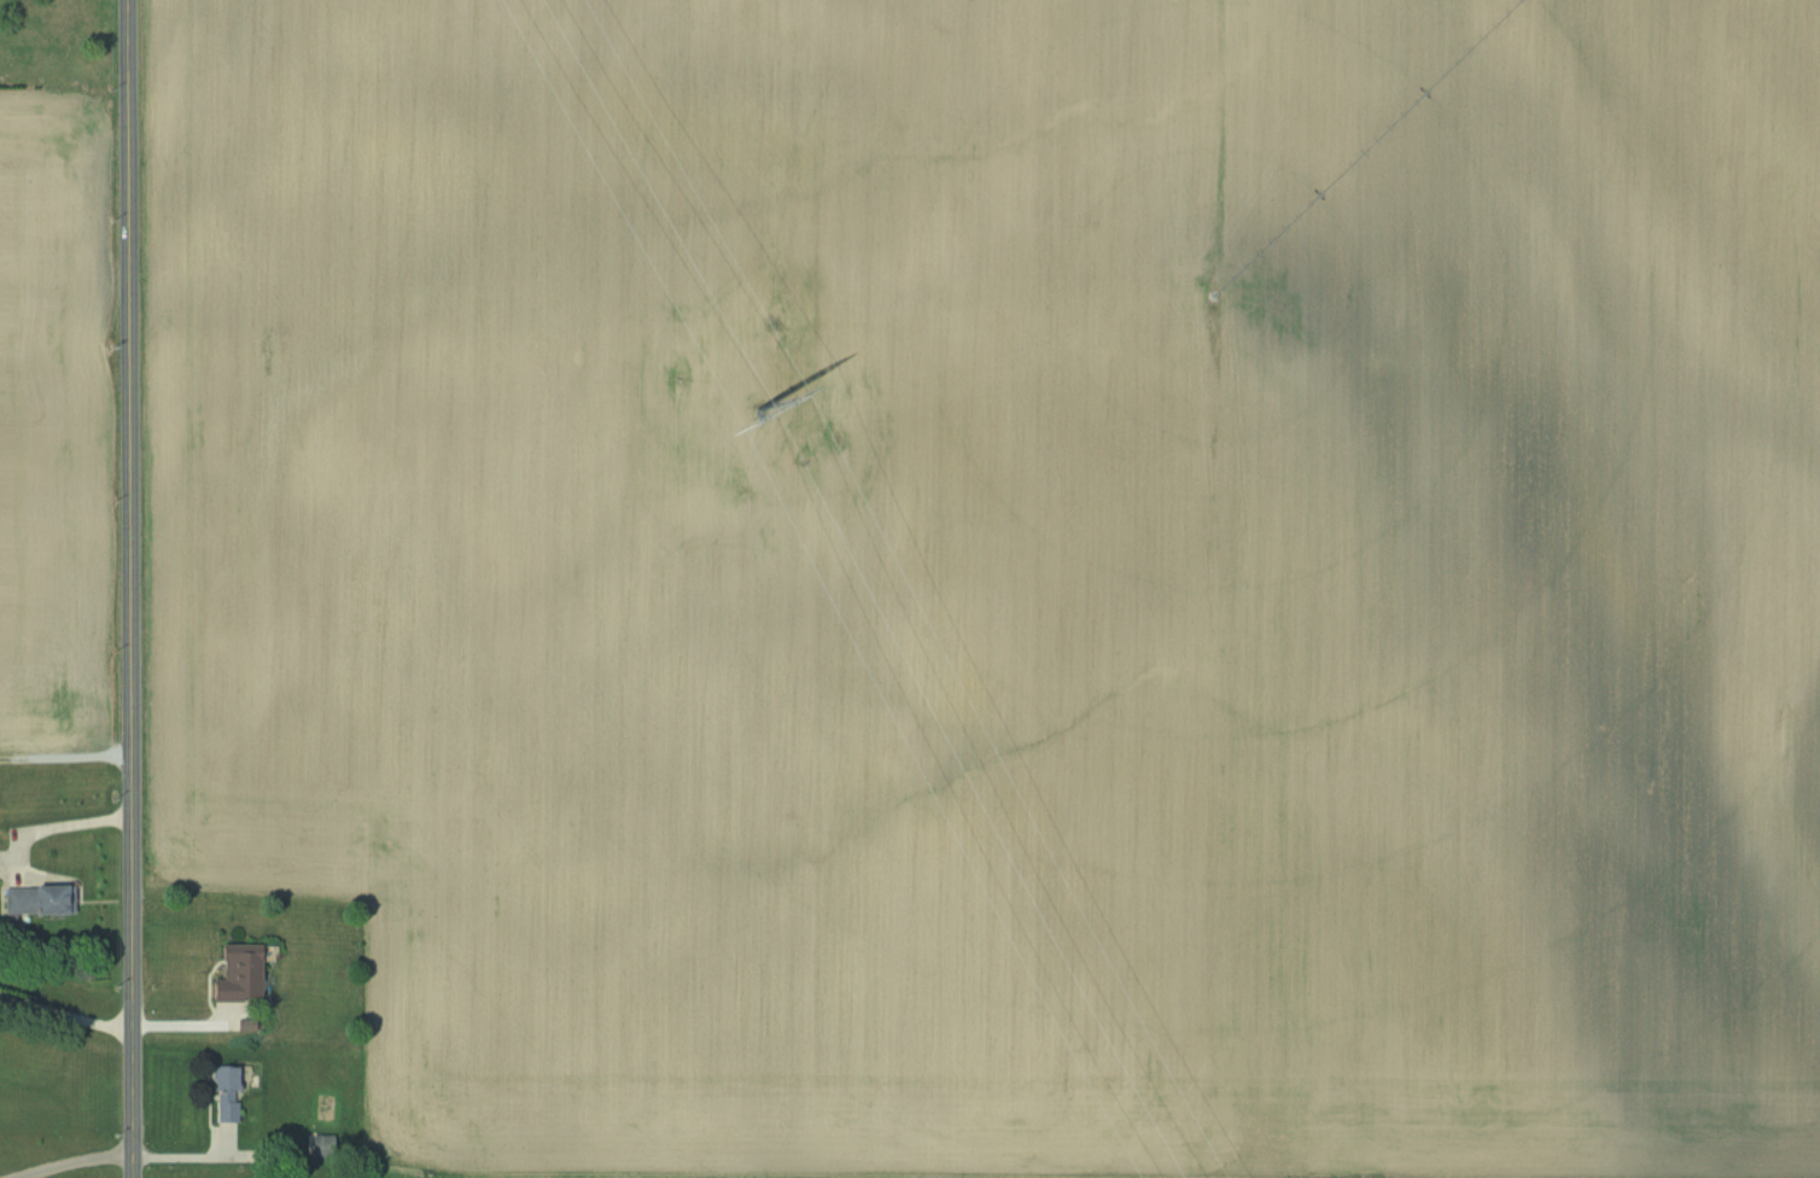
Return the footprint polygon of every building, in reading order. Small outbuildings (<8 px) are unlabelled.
[(61,885),(2,885),(2,914),(61,914),(61,885)] [(206,979),(206,1001),(254,1001),(254,944),(216,944),(216,979),(206,979)] [(210,1122),(233,1122),(233,1066),(210,1066),(210,1122)]
